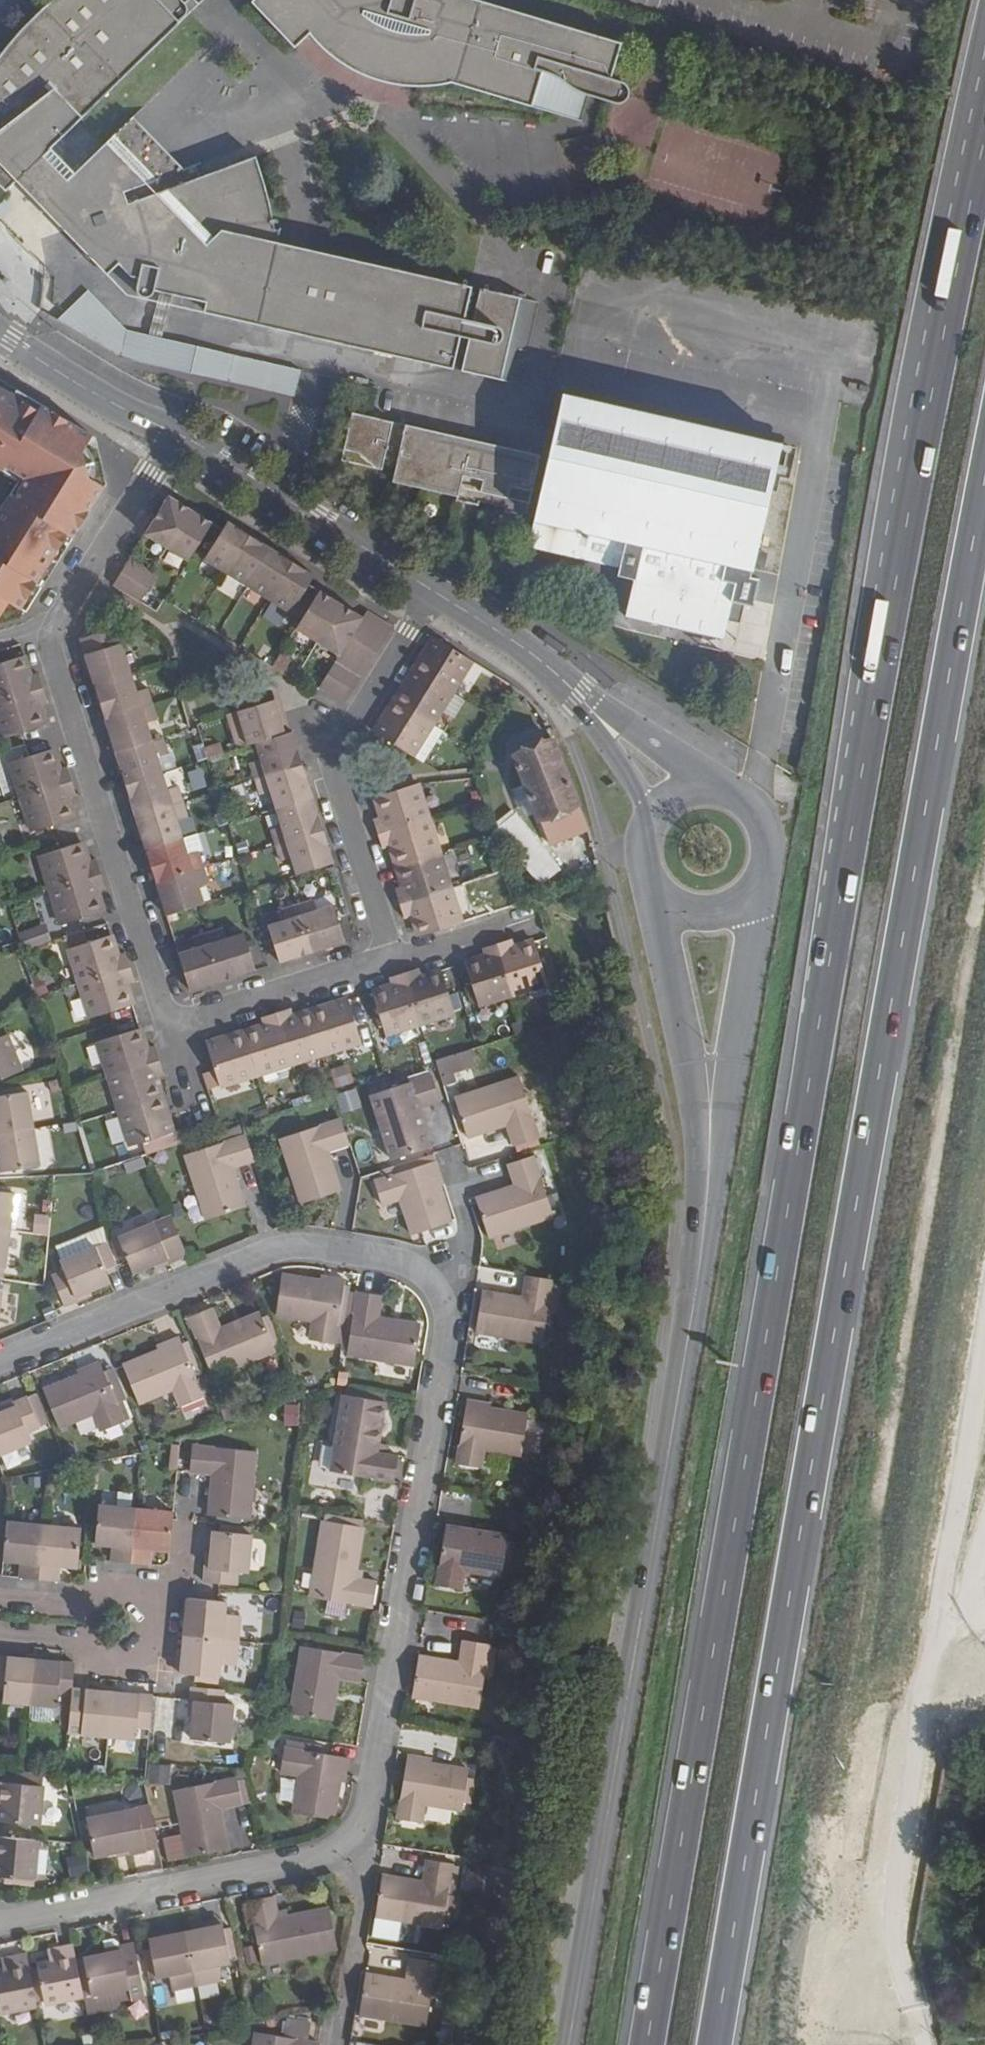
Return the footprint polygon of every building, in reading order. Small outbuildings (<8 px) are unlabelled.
[(255,156),(182,173),(139,183),(103,147),(79,122),(100,101),(204,0),(51,0),(46,4),(35,14),(24,25),(10,40),(0,53),(0,186),(0,187),(7,193),(17,182),(31,169),(55,193),(44,204),(67,227),(110,271),(120,260),(133,274),(139,275),(137,284),(136,286),(136,288),(136,290),(138,293),(140,296),(142,297),(144,298),(147,298),(150,298),(153,296),(155,294),(156,293),(157,290),(209,302),(207,310),(300,332),(454,368),(461,337),(471,339),(464,370),(519,383),(537,301),(482,288),(475,319),(466,317),(472,286),(278,242),(280,232),(273,230),(270,204),(267,191),(263,179),(259,166),(255,156)] [(619,39),(474,0),(248,0),(245,2),(290,49),(305,34),(326,57),(580,126),(588,97),(620,106),(625,90),(610,75),(619,39)] [(650,194),(769,226),(790,149),(671,117),(650,194)] [(130,120),(103,147),(139,183),(182,173),(130,120)] [(126,330),(86,290),(56,319),(120,359),(293,396),(299,371),(300,369),(126,330)] [(52,574),(106,486),(90,476),(84,451),(94,436),(0,379),(0,469),(18,480),(0,509),(0,626),(5,619),(19,628),(52,574)] [(756,574),(762,546),(764,533),(784,442),(750,434),(626,408),(561,394),(530,546),(591,559),(630,568),(629,572),(646,575),(641,598),(638,612),(667,619),(734,634),(738,614),(743,615),(746,602),(758,605),(764,576),(756,574)] [(344,451),(353,453),(369,467),(395,472),(393,483),(458,496),(458,500),(483,505),(484,501),(505,506),(504,510),(529,514),(533,492),(541,453),(389,422),(351,415),(344,451)] [(353,453),(344,451),(342,463),(369,467),(353,453)] [(191,510),(169,497),(147,534),(168,547),(191,510)] [(213,524),(191,510),(168,547),(190,561),(213,524)] [(224,530),(206,559),(227,573),(251,535),(230,521),(224,530)] [(273,548),(251,535),(227,573),(249,586),(273,548)] [(294,562),(273,548),(249,586),(271,600),(294,562)] [(132,558),(123,572),(151,589),(159,575),(153,571),(132,558)] [(316,575),(294,562),(271,600),(293,613),(310,585),(316,575)] [(123,572),(115,585),(142,602),(151,589),(123,572)] [(321,591),(307,615),(298,630),(318,642),(341,603),(321,591)] [(365,618),(341,603),(318,642),(341,657),(346,649),(354,636),(362,623),(365,618)] [(113,612),(103,606),(92,625),(102,631),(113,612)] [(365,618),(362,623),(388,640),(395,627),(369,611),(365,618)] [(362,623),(354,636),(380,652),(388,640),(362,623)] [(118,628),(82,641),(96,688),(133,676),(118,628)] [(354,636),(346,649),(371,666),(380,652),(354,636)] [(473,662),(437,638),(416,671),(453,694),(473,662)] [(341,657),(338,662),(364,678),(371,666),(346,649),(341,657)] [(26,657),(0,665),(0,703),(44,689),(39,673),(32,674),(26,657)] [(338,662),(331,674),(356,690),(364,678),(338,662)] [(416,671),(403,691),(396,702),(433,725),(453,694),(416,671)] [(323,686),(348,702),(356,690),(331,674),(323,686)] [(133,676),(96,688),(106,719),(154,705),(149,688),(138,692),(133,676)] [(3,738),(49,724),(43,706),(49,704),(44,689),(0,703),(0,729),(3,738)] [(466,702),(453,694),(442,711),(455,719),(466,702)] [(244,729),(234,732),(239,749),(257,743),(288,734),(277,700),(238,712),(244,729)] [(396,702),(377,733),(414,756),(433,725),(396,702)] [(154,705),(106,719),(116,753),(154,741),(148,723),(159,720),(154,705)] [(263,762),(252,765),(257,780),(304,765),(294,732),(288,734),(257,743),(263,762)] [(154,741),(116,753),(126,786),(164,774),(159,757),(169,754),(163,737),(154,741)] [(543,823),(552,845),(591,831),(555,738),(516,754),(543,823)] [(218,741),(192,749),(196,762),(222,754),(218,741)] [(57,749),(12,763),(23,799),(74,783),(69,767),(63,769),(57,749)] [(261,795),(272,792),(277,810),(315,799),(304,765),(257,780),(261,795)] [(164,774),(126,786),(136,818),(184,803),(179,787),(169,790),(164,774)] [(23,799),(33,832),(78,818),(72,799),(78,797),(74,783),(23,799)] [(383,817),(375,820),(379,833),(429,818),(419,784),(377,797),(383,817)] [(282,827),(273,830),(277,845),(325,830),(315,799),(277,810),(282,827)] [(184,803),(136,818),(147,850),(184,839),(178,821),(188,818),(184,803)] [(384,849),(392,847),(398,866),(440,853),(429,818),(379,833),(384,849)] [(282,860),(291,858),(297,875),(336,863),(325,830),(277,845),(282,860)] [(184,839),(147,850),(157,883),(194,872),(184,839)] [(85,842),(41,856),(52,890),(102,874),(97,859),(91,861),(85,842)] [(404,886),(396,889),(401,904),(451,888),(440,853),(398,866),(404,886)] [(194,872),(157,883),(167,916),(199,906),(205,904),(194,872)] [(52,890),(63,925),(107,911),(101,891),(107,889),(102,874),(52,890)] [(413,917),(420,936),(462,923),(451,888),(401,904),(406,919),(413,917)] [(314,900),(297,905),(312,954),(347,943),(336,907),(318,913),(314,900)] [(287,922),(271,927),(282,963),(312,954),(297,905),(283,910),(287,922)] [(29,929),(34,946),(48,942),(43,925),(29,929)] [(225,928),(207,934),(222,982),(257,971),(246,935),(229,941),(225,928)] [(180,957),(191,992),(222,982),(207,934),(194,938),(198,950),(180,957)] [(114,935),(70,949),(82,985),(132,971),(126,953),(120,955),(114,935)] [(514,940),(499,945),(515,995),(549,984),(535,940),(516,946),(514,940)] [(465,962),(479,1006),(515,995),(499,945),(485,949),(486,956),(465,962)] [(421,969),(404,974),(420,1024),(455,1013),(441,970),(423,975),(421,969)] [(82,985),(92,1018),(136,1005),(130,986),(136,984),(132,971),(82,985)] [(373,991),(387,1035),(420,1024),(404,974),(390,978),(393,985),(373,991)] [(349,999),(313,1011),(326,1053),(363,1041),(349,999)] [(293,1009),(277,1014),(293,1064),(326,1053),(313,1011),(295,1016),(293,1009)] [(264,1026),(245,1032),(259,1075),(293,1064),(277,1014),(262,1019),(264,1026)] [(144,1029),(99,1042),(110,1076),(160,1060),(156,1046),(149,1048),(144,1029)] [(245,1032),(208,1044),(216,1070),(206,1073),(211,1090),(259,1075),(245,1032)] [(0,1039),(0,1079),(23,1070),(10,1035),(0,1039)] [(439,1085),(455,1083),(453,1071),(473,1069),(471,1054),(436,1058),(439,1085)] [(160,1060),(110,1076),(120,1110),(164,1096),(159,1078),(165,1076),(160,1060)] [(346,1065),(328,1071),(335,1090),(353,1083),(346,1065)] [(442,1101),(433,1076),(373,1095),(393,1158),(432,1146),(421,1108),(442,1101)] [(541,1138),(521,1077),(457,1099),(470,1137),(509,1125),(516,1146),(541,1138)] [(340,1115),(361,1108),(355,1089),(334,1096),(340,1115)] [(34,1128),(29,1091),(0,1096),(0,1134),(34,1128)] [(120,1110),(131,1145),(176,1132),(164,1096),(120,1110)] [(342,1190),(330,1151),(351,1144),(343,1119),(282,1138),(303,1203),(342,1190)] [(40,1164),(34,1128),(0,1134),(0,1156),(3,1171),(40,1164)] [(246,1206),(234,1167),(256,1160),(247,1134),(186,1155),(208,1219),(246,1206)] [(555,1216),(535,1156),(511,1164),(517,1184),(479,1198),(491,1238),(555,1216)] [(453,1222),(441,1185),(446,1183),(439,1161),(377,1182),(385,1205),(402,1199),(414,1235),(453,1222)] [(11,1230),(16,1194),(0,1192),(0,1229),(11,1230)] [(30,1232),(45,1236),(49,1217),(35,1214),(30,1232)] [(173,1216),(156,1223),(170,1259),(172,1263),(190,1256),(173,1216)] [(120,1239),(135,1274),(156,1266),(170,1259),(156,1223),(120,1239)] [(5,1268),(11,1230),(0,1229),(0,1267),(5,1268)] [(54,1274),(67,1307),(78,1302),(77,1297),(91,1292),(111,1284),(108,1276),(124,1270),(113,1241),(62,1262),(65,1270),(54,1274)] [(172,1263),(170,1259),(156,1266),(157,1269),(172,1263)] [(312,1340),(336,1344),(339,1325),(345,1285),(346,1280),(329,1277),(329,1281),(284,1274),(279,1316),(315,1322),(312,1340)] [(478,1332),(544,1342),(555,1280),(528,1275),(524,1297),(485,1290),(478,1332)] [(353,1286),(345,1285),(339,1325),(346,1326),(348,1316),(353,1286)] [(93,1296),(91,1292),(77,1297),(78,1302),(93,1296)] [(358,1292),(355,1318),(350,1352),(349,1355),(416,1365),(422,1325),(380,1319),(383,1296),(358,1292)] [(215,1376),(277,1352),(274,1347),(263,1318),(261,1313),(222,1329),(214,1309),(191,1317),(215,1376)] [(271,1315),(263,1318),(274,1347),(283,1343),(277,1329),(271,1315)] [(348,1316),(346,1326),(342,1351),(350,1352),(355,1318),(348,1316)] [(183,1407),(206,1398),(197,1376),(184,1345),(181,1336),(164,1343),(166,1348),(126,1365),(141,1404),(175,1390),(183,1407)] [(191,1342),(184,1345),(197,1376),(204,1374),(200,1364),(191,1342)] [(102,1430),(126,1421),(118,1404),(106,1373),(102,1363),(87,1369),(88,1372),(45,1390),(62,1428),(96,1415),(102,1430)] [(117,1368),(106,1373),(118,1404),(130,1399),(117,1368)] [(39,1395),(29,1399),(41,1427),(51,1423),(39,1395)] [(0,1415),(0,1456),(33,1443),(29,1433),(41,1428),(41,1427),(29,1399),(28,1397),(17,1402),(18,1407),(0,1415)] [(395,1482),(399,1457),(385,1455),(378,1454),(380,1444),(387,1403),(346,1397),(333,1472),(395,1482)] [(486,1449),(521,1454),(522,1450),(527,1419),(528,1413),(485,1406),(486,1402),(470,1400),(460,1463),(483,1467),(486,1449)] [(297,1426),(298,1405),(284,1405),(283,1425),(297,1426)] [(539,1421),(527,1419),(522,1450),(534,1451),(539,1421)] [(195,1446),(192,1473),(214,1476),(211,1515),(252,1519),(259,1452),(195,1446)] [(366,1517),(383,1518),(385,1496),(368,1494),(366,1517)] [(97,1544),(114,1546),(113,1562),(130,1563),(136,1508),(101,1505),(97,1544)] [(175,1512),(136,1508),(130,1563),(154,1566),(155,1550),(171,1551),(175,1520),(175,1512)] [(467,1571),(502,1577),(503,1570),(508,1541),(510,1535),(465,1527),(466,1523),(449,1520),(439,1584),(464,1588),(467,1571)] [(374,1607),(378,1583),(364,1581),(356,1579),(358,1570),(365,1528),(326,1521),(312,1598),(374,1607)] [(46,1526),(9,1523),(6,1561),(21,1562),(19,1578),(41,1580),(46,1526)] [(83,1530),(46,1526),(41,1580),(61,1581),(62,1566),(79,1568),(83,1530)] [(241,1572),(250,1573),(254,1534),(216,1531),(214,1554),(210,1554),(207,1582),(240,1586),(241,1572)] [(517,1542),(508,1541),(503,1570),(512,1571),(517,1542)] [(365,1571),(358,1570),(356,1579),(364,1581),(365,1571)] [(229,1603),(190,1600),(187,1640),(222,1642),(240,1643),(243,1616),(228,1615),(229,1603)] [(223,1664),(238,1666),(240,1643),(222,1642),(187,1640),(183,1674),(221,1678),(223,1664)] [(435,1699),(481,1707),(487,1676),(492,1647),(492,1645),(466,1640),(462,1662),(422,1656),(415,1696),(435,1699)] [(499,1649),(492,1647),(487,1676),(494,1677),(499,1649)] [(294,1713),(333,1721),(340,1678),(363,1681),(367,1657),(304,1648),(294,1713)] [(0,1656),(0,1689),(7,1690),(6,1702),(31,1705),(34,1660),(0,1656)] [(77,1663),(34,1660),(31,1705),(60,1708),(61,1695),(74,1697),(74,1689),(76,1676),(77,1663)] [(236,1705),(225,1703),(226,1690),(194,1687),(193,1700),(191,1715),(196,1715),(194,1738),(232,1742),(236,1705)] [(74,1689),(74,1697),(71,1720),(85,1722),(84,1734),(111,1737),(115,1693),(74,1689)] [(155,1696),(115,1693),(111,1737),(138,1740),(140,1727),(152,1727),(155,1697),(155,1696)] [(28,1708),(27,1719),(52,1721),(53,1710),(28,1708)] [(287,1748),(283,1772),(301,1775),(295,1812),(336,1818),(343,1776),(347,1776),(350,1759),(287,1748)] [(427,1762),(428,1757),(411,1754),(400,1818),(425,1822),(428,1804),(464,1810),(471,1768),(427,1762)] [(168,1794),(169,1765),(147,1764),(145,1793),(168,1794)] [(244,1804),(238,1778),(176,1791),(190,1857),(230,1849),(222,1808),(244,1804)] [(292,1802),(290,1778),(279,1778),(280,1803),(292,1802)] [(1,1797),(0,1808),(0,1810),(0,1821),(42,1825),(45,1787),(0,1782),(0,1797),(1,1797)] [(88,1819),(96,1857),(120,1852),(134,1849),(135,1855),(148,1852),(139,1809),(88,1819)] [(37,1880),(41,1839),(0,1836),(0,1876),(37,1880)] [(134,1849),(120,1852),(121,1857),(135,1855),(134,1849)] [(67,1857),(68,1877),(86,1876),(85,1856),(67,1857)] [(401,1919),(444,1927),(450,1897),(455,1866),(455,1865),(430,1861),(426,1881),(385,1874),(379,1915),(381,1915),(401,1919)] [(462,1867),(455,1866),(450,1897),(456,1898),(462,1867)] [(339,1949),(331,1908),(290,1917),(280,1919),(278,1910),(275,1897),(251,1902),(251,1904),(257,1933),(264,1964),(339,1949)] [(257,1933),(251,1904),(242,1906),(248,1935),(257,1933)] [(288,1908),(278,1910),(280,1919),(290,1917),(288,1908)] [(401,1919),(381,1915),(379,1928),(381,1932),(395,1934),(398,1935),(401,1919)] [(188,1932),(193,1960),(198,1985),(222,1980),(220,1965),(231,1962),(224,1924),(188,1932)] [(171,1975),(174,1990),(198,1985),(193,1960),(188,1932),(151,1940),(153,1950),(159,1977),(171,1975)] [(103,1942),(106,1954),(122,1950),(121,1946),(121,1942),(114,1939),(103,1942)] [(106,1954),(84,1958),(92,1997),(131,1989),(133,1999),(146,1997),(141,1975),(134,1943),(121,1946),(122,1950),(106,1954)] [(37,1963),(46,2005),(86,1998),(78,1959),(75,1944),(58,1947),(61,1958),(51,1960),(37,1963)] [(58,1947),(48,1949),(51,1960),(61,1958),(58,1947)] [(253,1947),(243,1949),(246,1966),(257,1964),(253,1947)] [(159,1977),(153,1950),(144,1952),(150,1979),(159,1977)] [(39,2008),(28,1954),(12,1957),(14,1968),(4,1970),(0,1971),(0,2016),(39,2008)] [(12,1957),(2,1959),(4,1970),(14,1968),(12,1957)] [(84,1958),(78,1959),(86,1998),(92,1997),(84,1958)] [(363,2014),(428,2027),(434,1993),(438,1965),(438,1963),(413,1959),(409,1979),(369,1974),(363,2014)] [(445,1967),(438,1965),(434,1993),(441,1994),(445,1967)] [(92,1997),(86,1998),(89,2017),(119,2011),(122,2006),(122,2003),(133,2001),(133,1999),(131,1989),(92,1997)] [(238,2010),(241,2025),(249,2023),(246,2009),(238,2010)] [(354,2026),(379,2037),(384,2025),(359,2015),(354,2026)] [(286,2020),(283,2037),(307,2041),(310,2024),(286,2020)] [(408,2032),(393,2021),(383,2034),(398,2044),(408,2032)] [(321,2043),(307,2041),(283,2037),(257,2033),(255,2044),(320,2044),(321,2043)] [(81,2038),(82,2044),(92,2044),(90,2036),(81,2038)]
